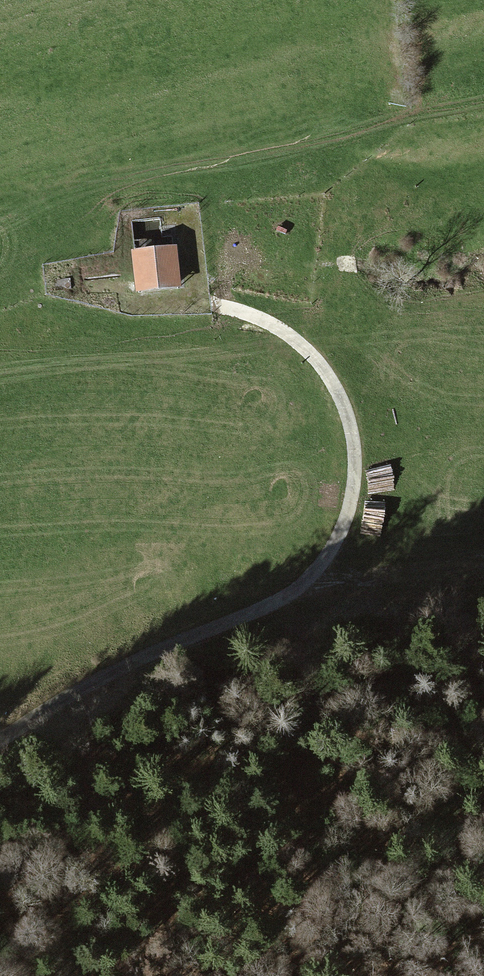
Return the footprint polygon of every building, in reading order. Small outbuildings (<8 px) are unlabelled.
[(177,244),(131,249),(135,291),(181,286),(177,244)]
